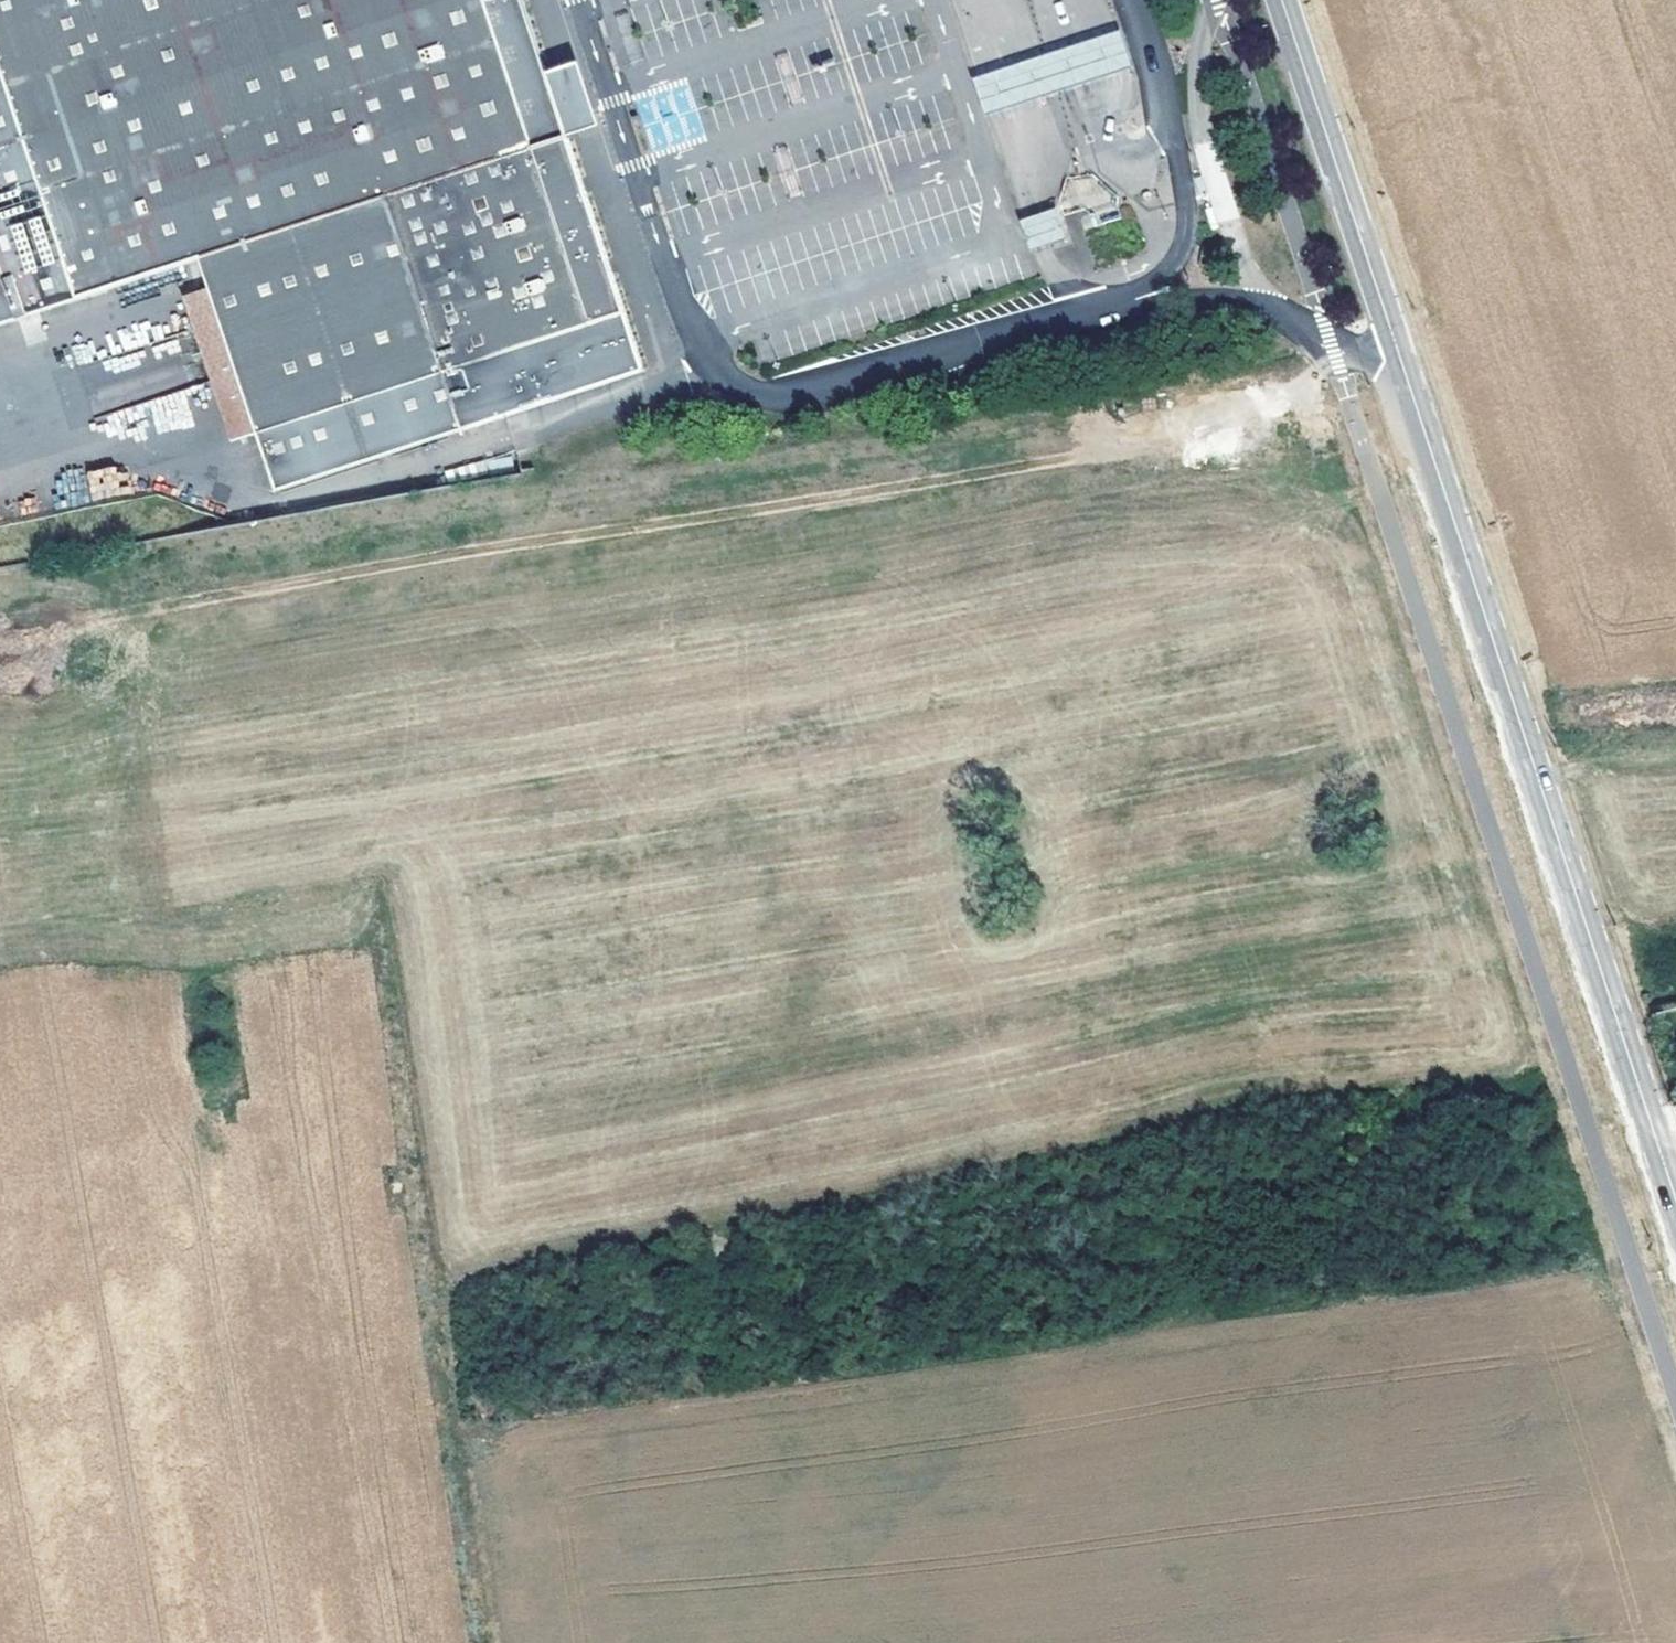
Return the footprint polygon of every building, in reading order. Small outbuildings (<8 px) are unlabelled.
[(277,485),(642,371),(555,98),(524,0),(0,0),(0,323),(121,285),(119,277),(198,252),(208,282),(258,426),(277,485)] [(1134,69),(1121,32),(1098,39),(1110,78),(1134,69)] [(1098,39),(977,81),(990,118),(1110,78),(1098,39)] [(208,282),(183,291),(232,435),(258,426),(208,282)]
